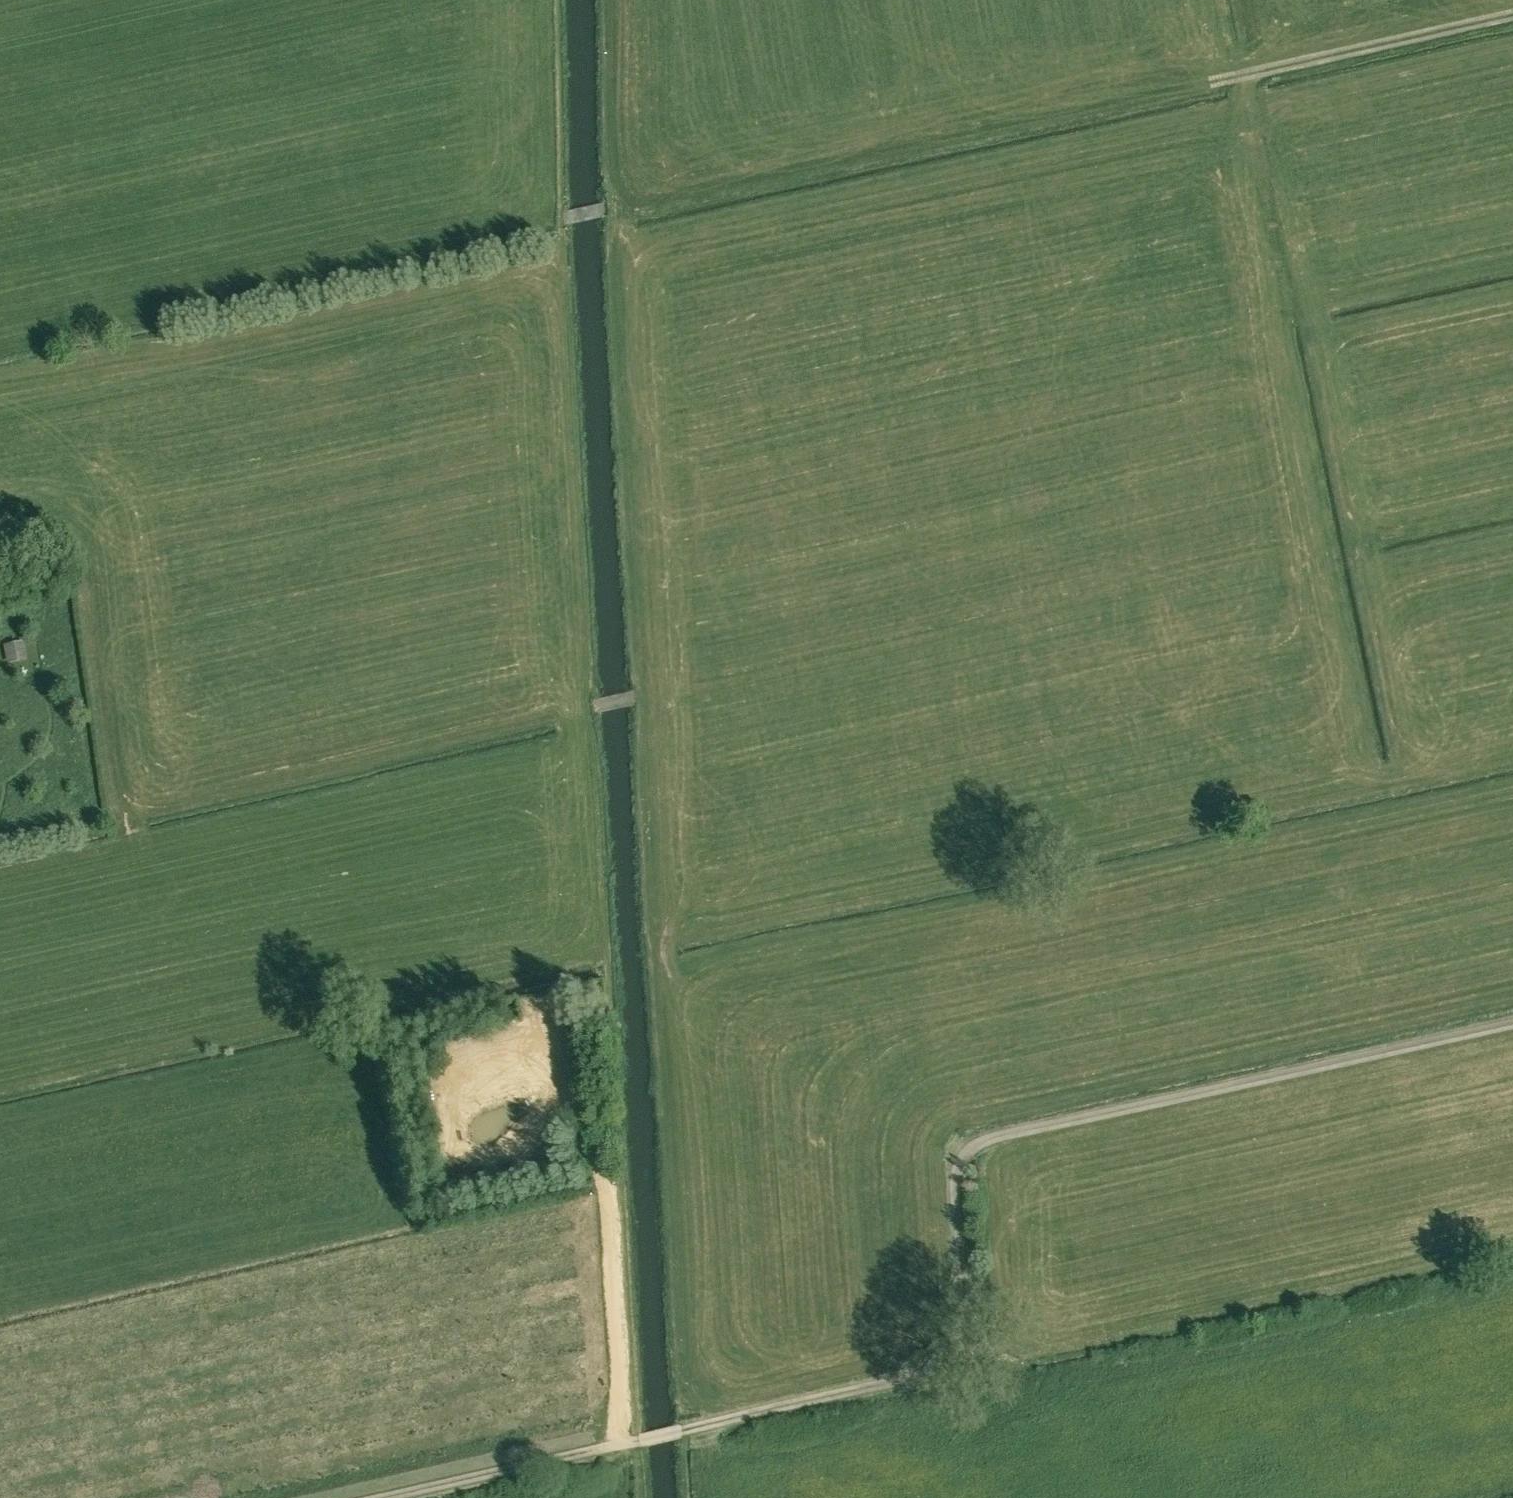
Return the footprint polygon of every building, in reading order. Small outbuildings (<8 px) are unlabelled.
[(7,660),(26,655),(23,641),(4,645),(7,660)]
